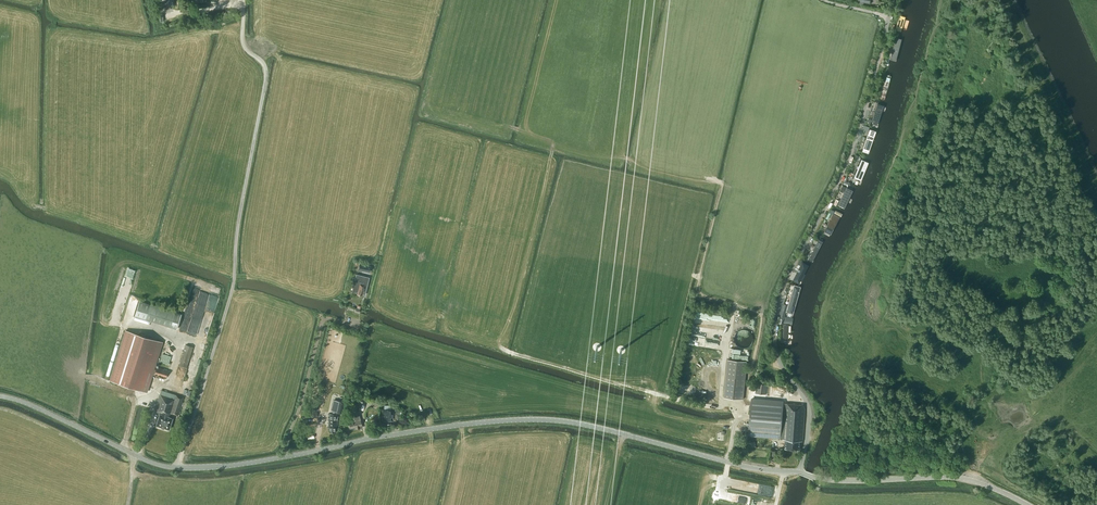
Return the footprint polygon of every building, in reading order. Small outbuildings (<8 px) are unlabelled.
[(902,15),(910,16),(912,0),(910,0),(905,0),(902,15)] [(906,16),(900,15),(896,30),(901,32),(906,16)] [(902,34),(897,33),(892,54),(896,55),(902,34)] [(885,100),(893,75),(887,73),(880,99),(885,100)] [(877,103),(871,123),(878,125),(885,106),(877,103)] [(867,150),(875,130),(871,129),(863,148),(867,150)] [(858,184),(868,157),(864,155),(853,182),(858,184)] [(838,205),(845,208),(853,191),(846,187),(838,205)] [(821,237),(827,240),(842,212),(837,209),(821,237)] [(819,240),(808,260),(812,263),(823,243),(819,240)] [(800,284),(809,265),(803,262),(793,280),(800,284)] [(364,294),(366,285),(358,283),(356,292),(358,292),(357,294),(362,295),(363,293),(364,294)] [(785,316),(793,318),(801,287),(794,285),(785,316)] [(135,316),(177,329),(181,314),(139,301),(135,316)] [(712,325),(714,315),(700,312),(698,322),(712,325)] [(714,338),(715,328),(696,326),(694,335),(714,338)] [(125,330),(109,380),(147,392),(163,342),(125,330)] [(735,341),(735,344),(737,346),(740,348),(744,349),(747,349),(750,347),(752,344),(754,341),(754,338),(752,334),(750,332),(747,330),(744,330),(740,330),(738,332),(736,334),(735,337),(735,341)] [(179,365),(186,367),(193,347),(186,344),(180,362),(179,365)] [(747,361),(727,359),(724,397),(743,399),(747,361)] [(168,370),(157,367),(154,375),(166,378),(168,370)] [(766,399),(768,384),(756,382),(754,397),(766,399)] [(178,415),(183,397),(161,390),(155,411),(161,413),(161,414),(160,414),(156,425),(169,429),(173,418),(170,417),(171,413),(178,415)] [(353,394),(351,399),(362,404),(364,398),(353,394)] [(371,404),(379,406),(381,401),(373,398),(371,404)] [(337,426),(338,414),(337,414),(337,412),(343,413),(345,402),(333,399),(331,410),(333,411),(332,414),(329,414),(328,427),(330,427),(330,432),(335,432),(336,425),(337,426)] [(751,400),(749,436),(782,438),(782,440),(785,440),(784,449),(799,450),(800,441),(802,441),(804,408),(785,407),(782,407),(783,402),(751,400)] [(388,410),(388,407),(384,407),(384,410),(383,410),(383,422),(385,422),(385,424),(390,424),(390,422),(392,422),(392,410),(388,410)] [(362,428),(359,415),(359,412),(351,414),(352,418),(348,419),(350,428),(355,427),(355,430),(360,429),(360,428),(362,428)]
